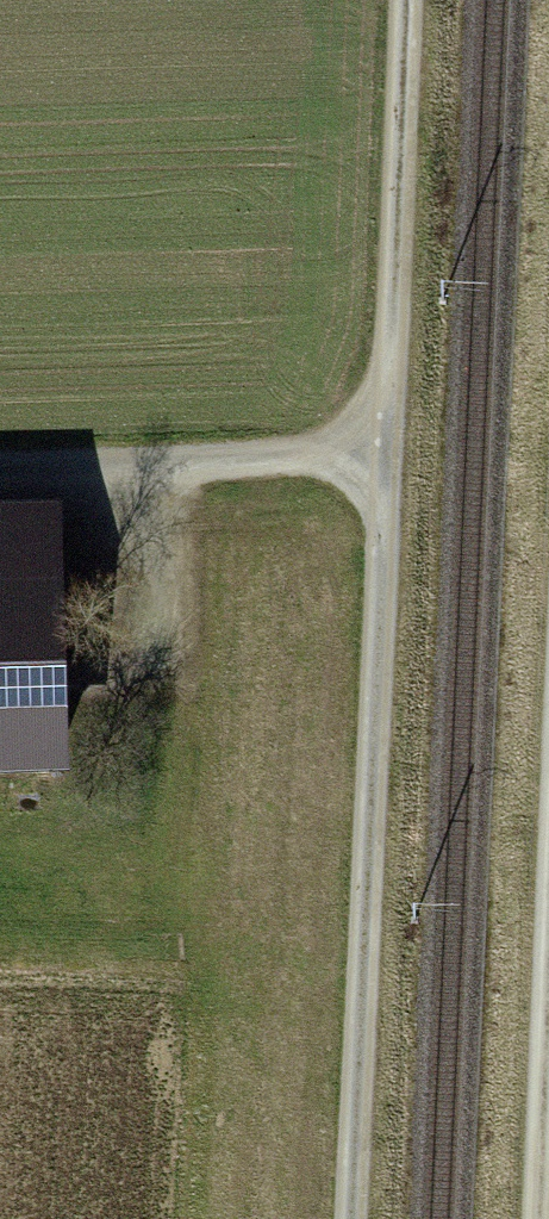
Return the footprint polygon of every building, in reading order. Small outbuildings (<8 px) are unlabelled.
[(0,582),(0,772),(50,771),(44,581),(0,582)]
